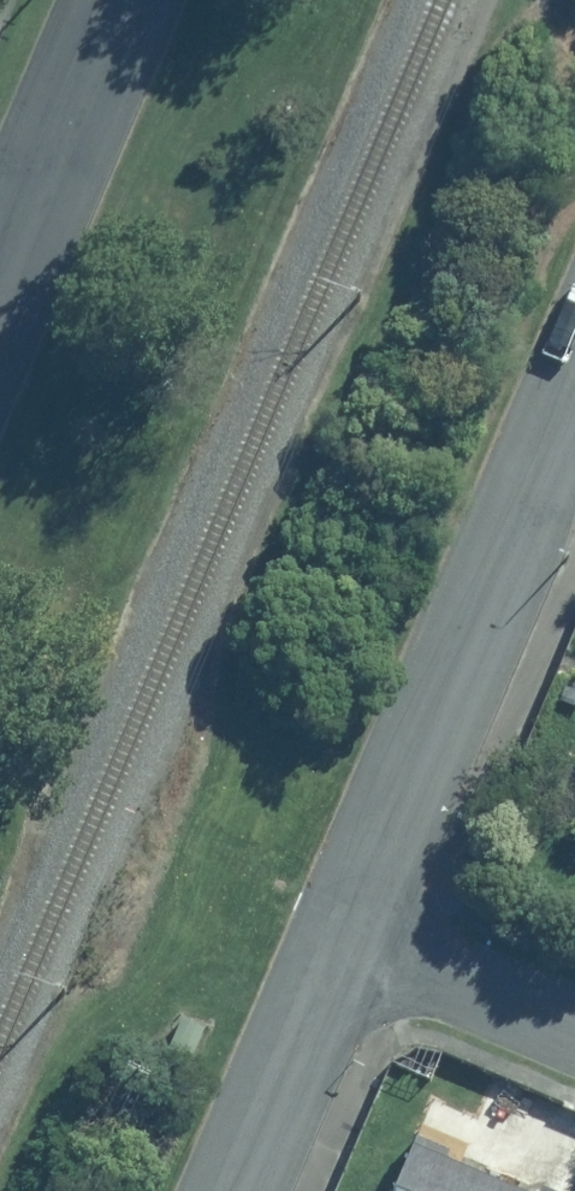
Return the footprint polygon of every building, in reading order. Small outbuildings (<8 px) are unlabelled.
[(541,1187),(452,1149),(455,1142),(419,1126),(392,1190),(540,1190),(541,1187)]
